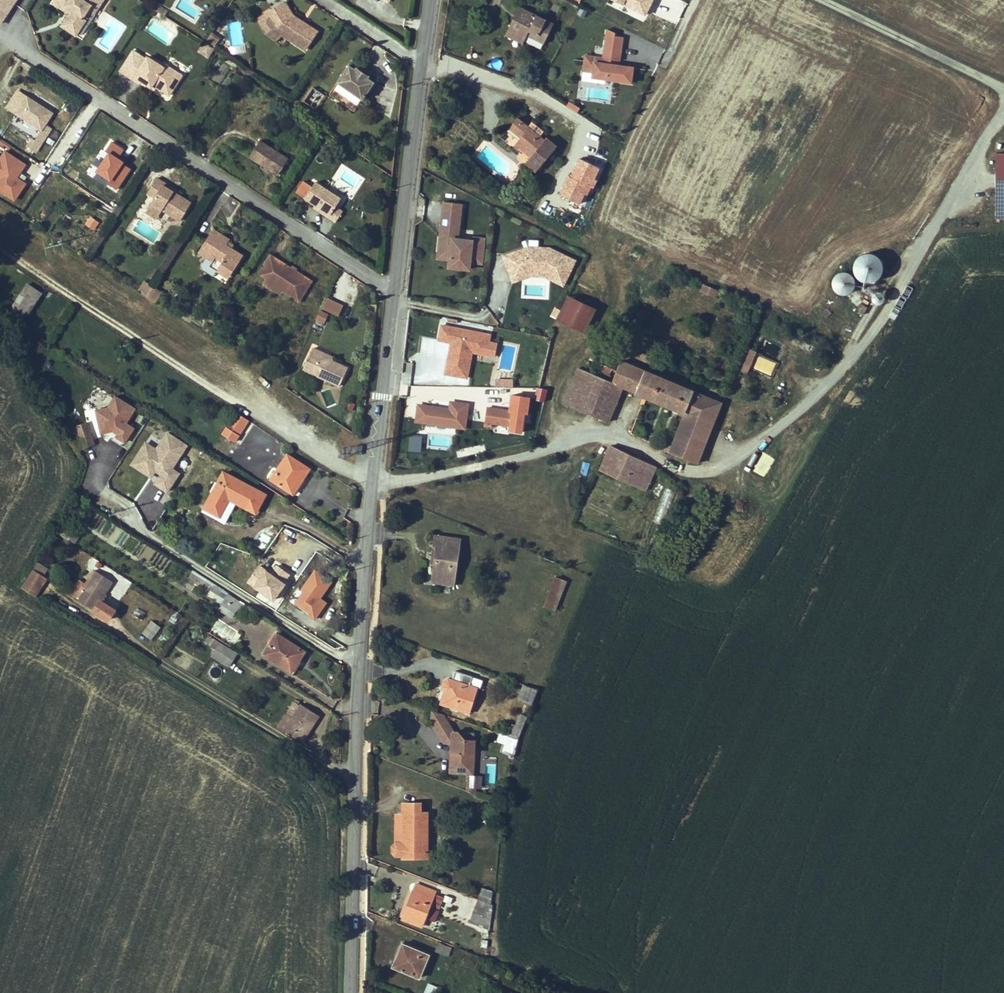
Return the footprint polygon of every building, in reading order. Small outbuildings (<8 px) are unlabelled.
[(16,0),(0,0),(0,24),(16,0)] [(91,5),(97,9),(104,0),(55,0),(53,3),(63,10),(65,7),(71,10),(69,14),(63,23),(78,33),(86,20),(83,17),(91,5)] [(317,31),(304,23),(302,25),(300,23),(302,21),(293,15),(285,2),(265,15),(273,28),(281,34),(305,49),(317,31)] [(86,20),(92,11),(95,13),(97,9),(91,5),(83,17),(86,20)] [(164,16),(168,11),(160,6),(157,11),(164,16)] [(519,8),(513,18),(517,21),(523,10),(519,8)] [(579,8),(577,15),(585,17),(587,10),(579,8)] [(513,18),(507,31),(525,39),(527,35),(544,43),(553,25),(523,10),(517,21),(513,18)] [(281,34),(273,28),(265,15),(257,19),(266,33),(277,40),(281,34)] [(232,45),(244,42),(239,21),(227,23),(232,45)] [(78,33),(63,23),(61,26),(76,35),(78,33)] [(213,33),(220,35),(224,26),(217,23),(213,33)] [(507,31),(505,34),(523,43),(525,39),(507,31)] [(214,48),(220,38),(212,32),(205,42),(214,48)] [(581,79),(632,85),(634,67),(620,65),(624,34),(605,32),(602,56),(583,54),(581,79)] [(197,53),(208,58),(213,48),(203,42),(197,53)] [(182,75),(165,64),(164,67),(147,57),(146,59),(133,51),(129,58),(137,63),(135,67),(139,69),(134,77),(142,81),(151,88),(153,85),(157,87),(169,95),(182,75)] [(137,63),(129,58),(120,71),(140,84),(142,81),(134,77),(139,69),(135,67),(137,63)] [(362,99),(374,82),(368,78),(355,69),(349,65),(337,82),(362,99)] [(106,80),(114,68),(112,66),(111,66),(103,79),(106,80)] [(369,76),(357,67),(355,69),(368,78),(369,76)] [(306,103),(318,108),(323,93),(312,88),(306,103)] [(7,108),(16,114),(27,96),(18,91),(7,108)] [(45,124),(53,113),(27,96),(16,114),(42,130),(45,124)] [(536,171),(556,147),(546,138),(544,140),(517,118),(509,128),(521,137),(515,144),(525,152),(526,150),(532,155),(531,157),(526,163),(536,171)] [(34,152),(50,127),(45,124),(42,130),(35,140),(32,138),(27,147),(34,152)] [(288,159),(260,140),(249,157),(278,175),(288,159)] [(111,142),(92,177),(118,190),(131,167),(118,160),(124,149),(111,142)] [(27,164),(4,150),(0,157),(0,193),(15,202),(27,183),(18,178),(27,164)] [(1003,220),(1003,153),(995,153),(995,220),(1003,220)] [(176,194),(163,185),(164,183),(157,178),(147,193),(154,197),(151,203),(162,210),(180,221),(191,203),(176,194)] [(341,198),(315,182),(305,198),(315,205),(330,214),(328,217),(336,222),(342,211),(335,207),(341,198)] [(178,191),(164,183),(163,185),(176,194),(178,191)] [(460,237),(462,203),(441,202),(436,261),(447,262),(446,270),(471,272),(472,267),(483,268),(485,239),(460,237)] [(157,219),(162,210),(151,203),(146,211),(157,219)] [(330,214),(315,205),(313,207),(328,217),(330,214)] [(84,224),(94,231),(100,223),(90,216),(84,224)] [(232,249),(226,245),(228,242),(230,240),(213,229),(199,252),(213,261),(215,258),(222,262),(218,268),(230,276),(243,256),(232,249)] [(525,246),(503,254),(510,280),(528,274),(541,274),(562,283),(572,258),(546,247),(525,246)] [(883,268),(882,266),(882,265),(882,263),(880,260),(880,259),(878,257),(876,256),(874,254),(871,253),(870,253),(868,253),(865,253),(863,254),(860,255),(858,257),(857,258),(856,259),(854,261),(853,264),(853,267),(853,270),(854,272),(854,274),(855,275),(857,277),(858,279),(859,279),(861,281),(864,282),(867,282),(868,282),(870,282),(873,282),(874,281),(875,280),(878,279),(880,276),(881,274),(882,273),(882,271),(883,268)] [(311,281),(270,255),(259,273),(267,278),(283,288),(282,291),(299,301),(311,281)] [(229,278),(230,276),(218,268),(222,262),(215,258),(213,261),(210,266),(229,278)] [(851,292),(852,291),(854,289),(855,287),(855,284),(855,282),(855,280),(854,278),(853,276),(851,274),(849,273),(847,272),(845,272),(842,272),(840,272),(838,273),(837,274),(835,276),(833,277),(833,279),(832,282),(832,284),(832,286),(833,288),(834,290),(836,292),(838,293),(840,294),(842,294),(844,295),(847,294),(849,293),(851,292)] [(283,288),(267,278),(264,283),(280,293),(282,291),(283,288)] [(147,297),(154,286),(146,281),(139,292),(147,297)] [(24,318),(41,293),(27,284),(15,304),(8,300),(1,311),(8,315),(11,310),(24,318)] [(723,295),(724,293),(703,284),(701,291),(714,297),(716,292),(723,295)] [(156,302),(163,292),(154,286),(147,297),(156,302)] [(882,301),(883,300),(885,298),(885,296),(884,294),(883,292),(881,291),(879,290),(877,291),(875,292),(874,293),(873,296),(873,298),(874,300),(875,301),(878,302),(880,302),(882,301)] [(584,332),(595,309),(568,296),(557,319),(584,332)] [(338,316),(342,306),(328,299),(323,309),(338,316)] [(863,314),(867,307),(862,305),(858,312),(863,314)] [(324,322),(327,314),(320,311),(317,319),(324,322)] [(488,334),(440,325),(438,339),(449,341),(442,374),(465,378),(470,351),(492,355),(495,342),(487,341),(488,334)] [(777,356),(781,346),(765,340),(761,350),(777,356)] [(332,360),(321,355),(322,352),(313,348),(303,369),(339,386),(348,368),(332,360)] [(747,373),(756,353),(747,348),(737,369),(747,373)] [(333,357),(322,352),(321,355),(332,360),(333,357)] [(419,381),(424,360),(404,355),(399,376),(419,381)] [(773,375),(777,361),(756,355),(752,369),(773,375)] [(563,404),(608,422),(622,387),(684,412),(713,424),(721,403),(621,361),(617,370),(612,368),(607,379),(613,381),(612,382),(578,368),(563,404)] [(598,375),(604,378),(609,367),(602,364),(598,375)] [(513,388),(513,378),(496,379),(496,388),(513,388)] [(326,405),(335,404),(332,389),(323,391),(326,405)] [(451,410),(420,406),(418,420),(466,427),(469,405),(452,403),(451,410)] [(512,411),(487,408),(485,424),(510,427),(512,411)] [(238,435),(248,420),(237,412),(227,428),(238,435)] [(669,452),(697,464),(713,424),(684,412),(671,448),(669,452)] [(94,443),(87,423),(76,426),(81,439),(74,443),(78,450),(83,447),(94,443)] [(234,442),(238,435),(227,428),(222,434),(234,442)] [(180,473),(173,468),(188,445),(166,431),(155,448),(144,441),(128,467),(168,492),(180,473)] [(412,452),(420,452),(421,438),(412,437),(412,452)] [(600,470),(631,484),(643,460),(611,445),(600,470)] [(661,453),(664,454),(666,451),(669,452),(671,448),(665,446),(664,447),(663,450),(663,449),(661,453)] [(290,492),(302,474),(304,476),(309,469),(287,454),(271,479),(290,492)] [(631,484),(645,491),(656,467),(643,460),(631,484)] [(255,512),(265,495),(224,472),(205,507),(218,515),(218,516),(218,517),(218,518),(218,519),(218,520),(219,520),(225,523),(236,502),(255,512)] [(293,494),(304,476),(302,474),(290,492),(293,494)] [(106,534),(110,523),(104,521),(100,532),(106,534)] [(459,539),(436,536),(433,556),(436,556),(441,557),(440,560),(436,559),(434,574),(433,578),(444,580),(443,583),(453,584),(459,539)] [(43,576),(48,569),(37,562),(33,569),(43,576)] [(277,568),(274,574),(256,564),(243,585),(274,603),(287,582),(285,582),(289,575),(277,568)] [(316,620),(327,603),(321,599),(333,580),(314,568),(291,604),(316,620)] [(35,596),(46,578),(43,576),(33,569),(24,583),(21,587),(35,596)] [(99,603),(105,594),(113,582),(94,570),(85,584),(76,598),(97,611),(101,605),(101,604),(99,603)] [(120,576),(116,585),(119,587),(114,597),(121,600),(131,581),(120,576)] [(566,582),(556,578),(545,605),(555,610),(566,582)] [(76,598),(85,584),(79,580),(70,594),(76,598)] [(101,604),(107,595),(105,594),(99,603),(101,604)] [(101,605),(97,611),(107,618),(113,610),(102,603),(101,605)] [(150,642),(161,627),(152,621),(142,635),(150,642)] [(299,660),(305,651),(277,634),(276,635),(264,654),(289,670),(296,659),(299,660)] [(229,666),(237,653),(220,643),(216,649),(212,655),(229,666)] [(292,671),(299,660),(296,659),(289,670),(292,671)] [(214,665),(209,673),(218,679),(223,671),(214,665)] [(445,681),(443,687),(445,691),(447,692),(446,695),(444,694),(441,704),(469,713),(477,688),(470,686),(473,677),(456,671),(453,680),(448,679),(445,681)] [(518,698),(532,704),(538,690),(524,685),(518,698)] [(302,742),(319,716),(301,704),(292,717),(286,714),(278,727),(302,742)] [(453,732),(442,714),(433,711),(432,720),(445,742),(452,742),(452,733),(453,732)] [(516,726),(523,728),(525,722),(519,719),(516,726)] [(509,735),(518,739),(523,728),(516,726),(513,725),(509,735)] [(473,773),(474,740),(474,733),(454,732),(453,732),(452,733),(452,742),(450,772),(473,773)] [(514,755),(518,739),(509,735),(503,751),(514,755)] [(421,803),(403,803),(403,814),(403,842),(396,842),(392,846),(392,852),(396,855),(402,855),(402,857),(427,857),(427,813),(421,812),(421,803)] [(435,891),(416,884),(413,892),(404,916),(403,919),(421,926),(425,918),(435,922),(439,911),(429,907),(435,891)] [(493,891),(483,887),(478,899),(491,904),(493,891)] [(404,916),(413,892),(410,891),(400,915),(404,916)] [(435,895),(432,907),(439,909),(442,896),(435,895)] [(491,904),(478,899),(470,922),(482,927),(486,917),(491,919),(492,904),(491,904)] [(490,930),(491,919),(486,917),(482,927),(490,930)] [(448,956),(452,948),(439,943),(436,951),(448,956)] [(395,968),(419,978),(429,955),(402,944),(398,954),(401,955),(395,968)] [(491,975),(493,969),(481,964),(479,970),(491,975)] [(502,976),(503,973),(493,969),(491,975),(501,979),(502,976)] [(522,984),(502,976),(501,979),(500,982),(520,990),(522,984)] [(439,988),(429,984),(425,992),(437,992),(439,988)]
